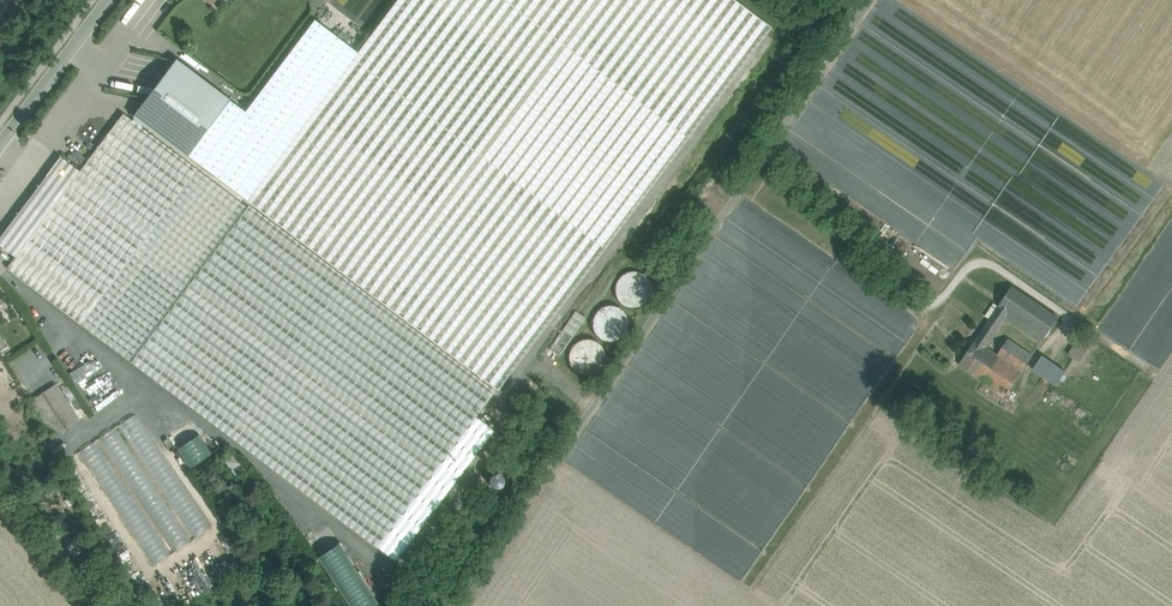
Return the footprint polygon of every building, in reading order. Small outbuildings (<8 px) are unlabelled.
[(176,59),(133,116),(134,118),(132,121),(141,128),(144,125),(186,157),(230,99),(176,59)] [(123,114),(80,171),(72,181),(76,184),(77,187),(72,193),(69,193),(65,191),(25,244),(99,300),(197,170),(141,128),(132,121),(123,114)] [(80,171),(60,157),(46,176),(65,191),(69,193),(72,193),(77,187),(76,184),(72,181),(80,171)] [(374,173),(374,177),(379,177),(378,171),(371,171),(371,165),(367,166),(368,173),(374,173)] [(99,300),(81,323),(131,361),(247,207),(197,170),(99,300)] [(0,237),(0,245),(15,256),(25,244),(65,191),(46,176),(0,237)] [(495,391),(249,205),(247,207),(131,361),(377,547),(495,391)] [(766,224),(741,207),(721,236),(739,248),(750,233),(742,228),(744,224),(751,229),(757,219),(765,225),(766,224)] [(99,300),(25,244),(15,256),(7,268),(81,323),(99,300)] [(616,284),(615,290),(616,297),(619,302),(624,306),(630,308),(637,308),(643,306),(647,302),(651,296),(652,290),(650,283),(647,278),(642,274),(636,272),(629,272),(623,274),(619,278),(616,284)] [(1059,317),(1012,286),(995,311),(1006,318),(1042,342),(1059,317)] [(682,363),(688,363),(688,355),(678,350),(678,353),(671,353),(667,350),(665,348),(664,348),(664,343),(679,336),(683,328),(695,328),(699,326),(699,317),(672,302),(650,344),(646,346),(649,353),(645,361),(645,368),(650,371),(654,364),(653,360),(652,341),(660,345),(660,353),(664,361),(661,363),(668,362),(678,367),(680,362),(682,363)] [(592,318),(591,324),(592,330),(596,336),(601,340),(607,342),(614,342),(620,339),(624,335),(627,329),(628,323),(627,316),(623,311),(618,307),(612,305),(606,305),(600,308),(595,312),(592,318)] [(575,310),(562,330),(572,336),(585,317),(575,310)] [(995,311),(976,340),(986,347),(1006,318),(995,311)] [(1082,333),(1068,354),(1079,362),(1093,341),(1082,333)] [(562,335),(556,344),(562,349),(568,340),(562,335)] [(1008,339),(997,355),(992,351),(975,375),(1006,395),(1033,356),(1008,339)] [(605,364),(606,358),(605,352),(601,346),(596,342),(590,340),(584,340),(577,342),(572,346),(569,352),(568,358),(569,364),(572,370),(577,374),(584,376),(590,376),(596,374),(601,370),(605,364)] [(976,340),(960,364),(975,375),(992,351),(986,347),(976,340)] [(1065,371),(1043,356),(1034,370),(1056,385),(1065,371)] [(55,383),(30,401),(54,437),(79,419),(55,383)] [(136,414),(83,449),(156,562),(210,528),(136,414)] [(198,434),(177,448),(188,464),(199,457),(196,453),(202,449),(205,454),(210,451),(198,434)]
